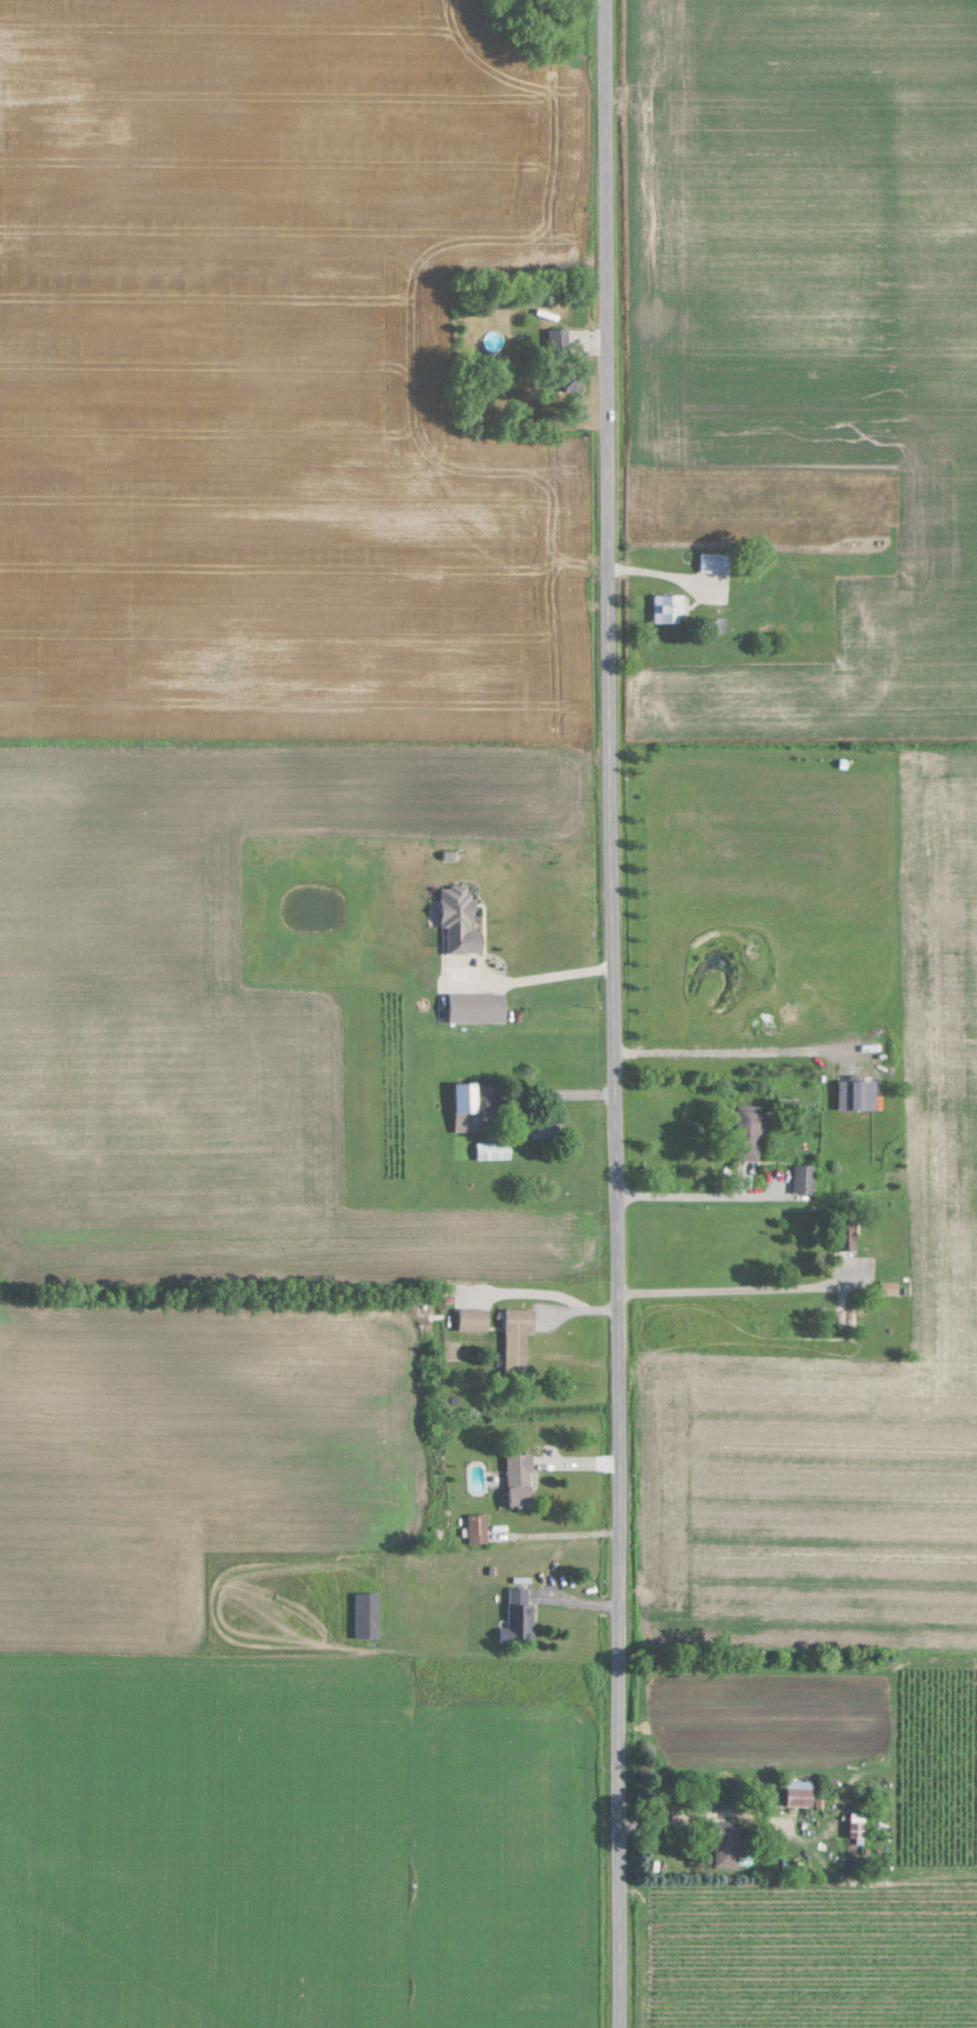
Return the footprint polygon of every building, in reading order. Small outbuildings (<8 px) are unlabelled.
[(731,553),(701,553),(701,571),(731,571),(731,553)] [(654,624),(685,624),(685,595),(654,595),(654,624)] [(707,618),(707,632),(726,632),(726,618),(707,618)] [(442,925),(448,925),(448,952),(479,953),(480,885),(442,884),(442,925)] [(449,1022),(507,1022),(507,992),(449,992),(449,1022)] [(839,1108),(876,1108),(876,1079),(839,1079),(839,1108)] [(456,1112),(478,1112),(478,1081),(456,1081),(456,1112)] [(760,1159),(760,1105),(736,1105),(736,1159),(760,1159)] [(556,1117),(526,1117),(526,1137),(556,1137),(556,1117)] [(475,1159),(509,1159),(509,1143),(475,1143),(475,1159)] [(815,1193),(815,1164),(794,1164),(794,1193),(815,1193)] [(857,1253),(857,1219),(834,1219),(834,1253),(857,1253)] [(899,1294),(899,1281),(881,1281),(881,1294),(899,1294)] [(487,1308),(459,1308),(459,1329),(487,1329),(487,1308)] [(535,1309),(506,1308),(506,1364),(528,1364),(528,1333),(534,1333),(535,1309)] [(533,1507),(532,1453),(507,1453),(508,1508),(533,1507)] [(469,1514),(469,1542),(487,1542),(487,1514),(469,1514)] [(536,1604),(529,1604),(529,1587),(511,1587),(511,1626),(501,1626),(501,1641),(536,1641),(536,1604)] [(357,1593),(357,1637),(382,1637),(382,1593),(357,1593)] [(816,1787),(788,1787),(788,1805),(816,1805),(816,1787)] [(853,1822),(865,1822),(866,1813),(853,1813),(853,1822)] [(739,1867),(739,1820),(713,1820),(713,1867),(739,1867)]
